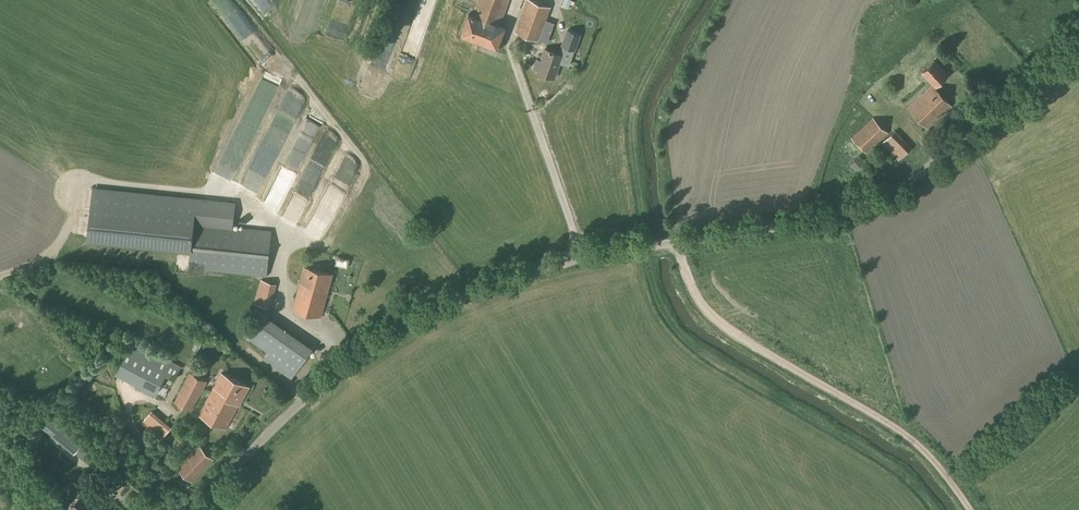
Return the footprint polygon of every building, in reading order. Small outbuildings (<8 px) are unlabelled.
[(473,3),(476,4),(472,15),(468,14),(461,34),(497,48),(505,27),(500,26),(509,0),(474,0),(473,3)] [(551,7),(531,0),(526,0),(515,32),(539,41),(551,7)] [(568,8),(571,0),(563,0),(561,5),(561,6),(567,8),(568,8)] [(544,57),(538,73),(553,78),(558,62),(569,66),(574,51),(575,51),(581,34),(567,29),(560,46),(561,46),(558,54),(545,50),(543,57),(544,57)] [(927,129),(952,106),(935,87),(948,75),(934,60),(921,72),(932,84),(907,107),(927,129)] [(888,133),(873,117),(850,138),(867,154),(880,141),(898,160),(911,147),(893,129),(888,133)] [(867,163),(859,155),(849,165),(858,173),(867,163)] [(246,182),(251,185),(255,177),(265,182),(271,171),(255,164),(246,182)] [(255,192),(260,195),(264,186),(259,183),(255,192)] [(92,187),(86,240),(190,251),(188,269),(267,276),(271,231),(233,227),(235,201),(92,187)] [(321,317),(332,274),(304,267),(293,309),(321,317)] [(269,309),(276,285),(260,280),(253,303),(269,309)] [(292,379),(313,348),(269,317),(271,313),(262,307),(243,336),(272,355),(267,362),(292,379)] [(132,341),(115,374),(164,399),(164,397),(173,382),(181,367),(132,341)] [(182,386),(173,402),(191,411),(207,381),(189,372),(182,386)] [(239,406),(249,387),(221,372),(212,391),(211,390),(198,415),(225,429),(239,405),(239,406)] [(151,411),(141,424),(160,440),(171,427),(151,411)] [(191,482),(214,459),(199,445),(176,468),(191,482)] [(80,495),(68,509),(108,509),(102,505),(103,504),(95,498),(91,503),(80,495)]
